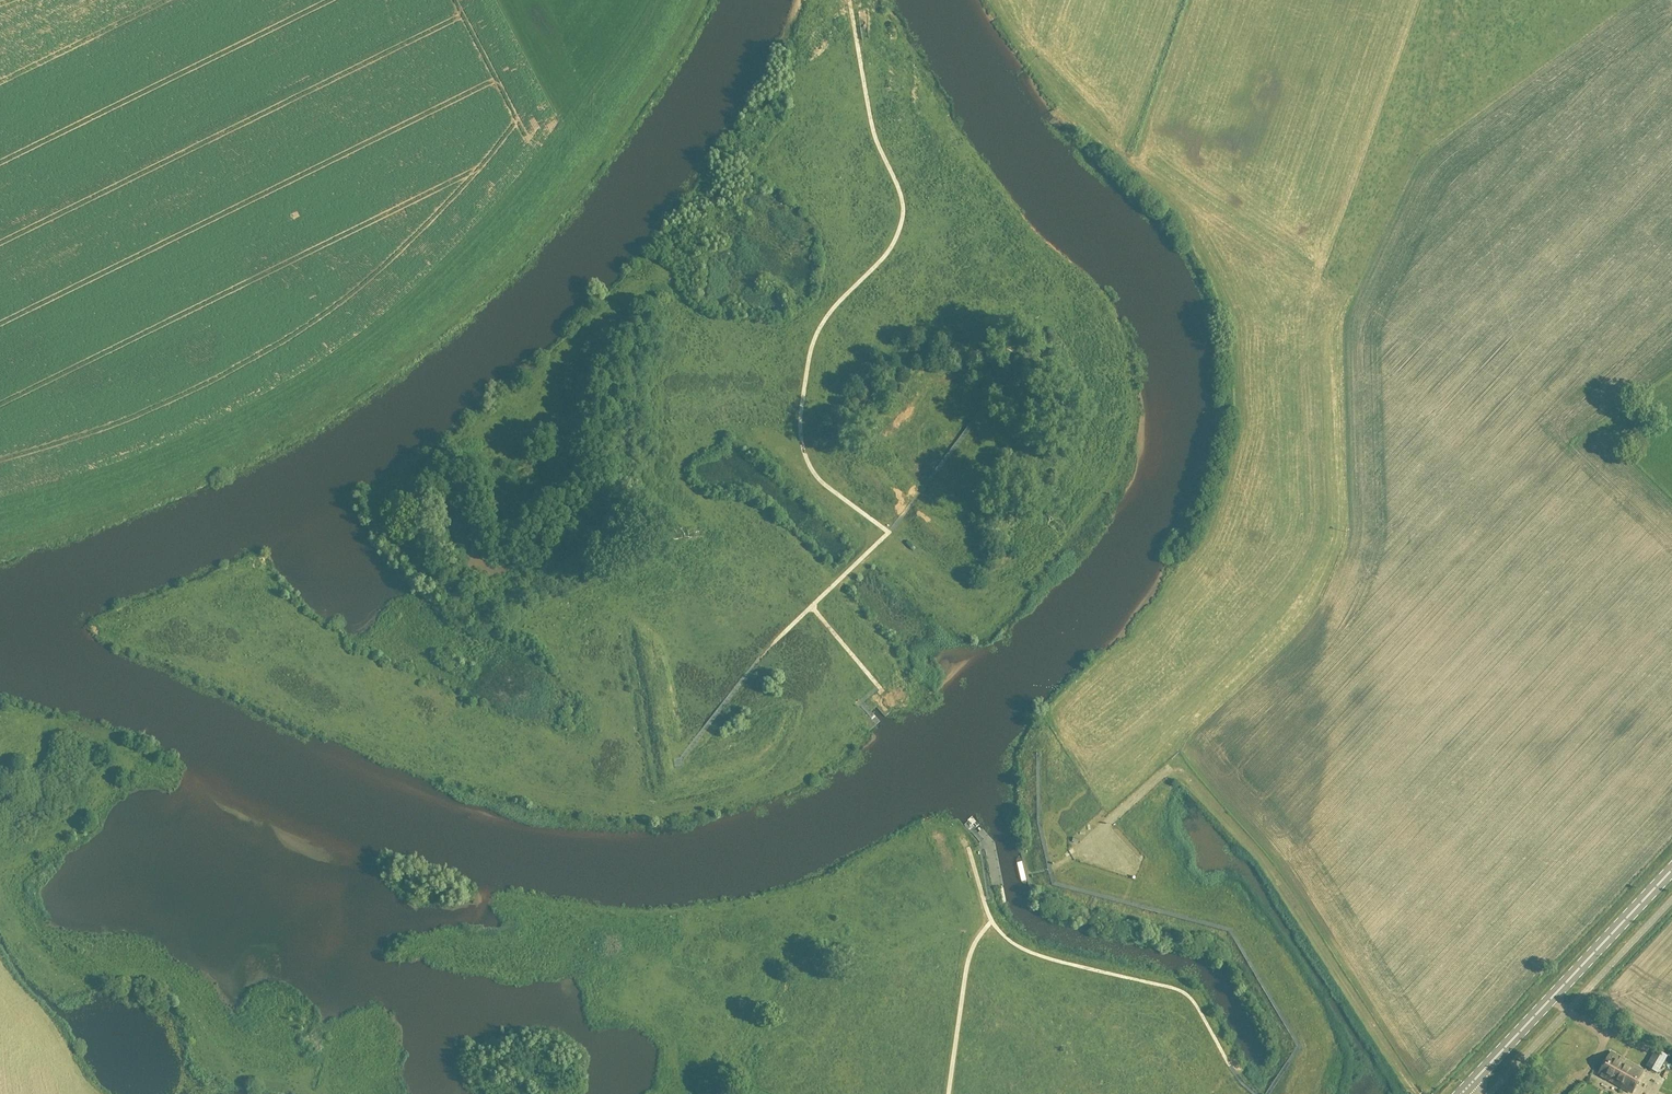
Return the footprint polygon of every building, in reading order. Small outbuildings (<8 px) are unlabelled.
[(1617,1086),(1631,1093),(1632,1093),(1645,1072),(1611,1053),(1598,1075),(1617,1086)] [(1663,1078),(1671,1064),(1654,1054),(1646,1068),(1663,1078)]
